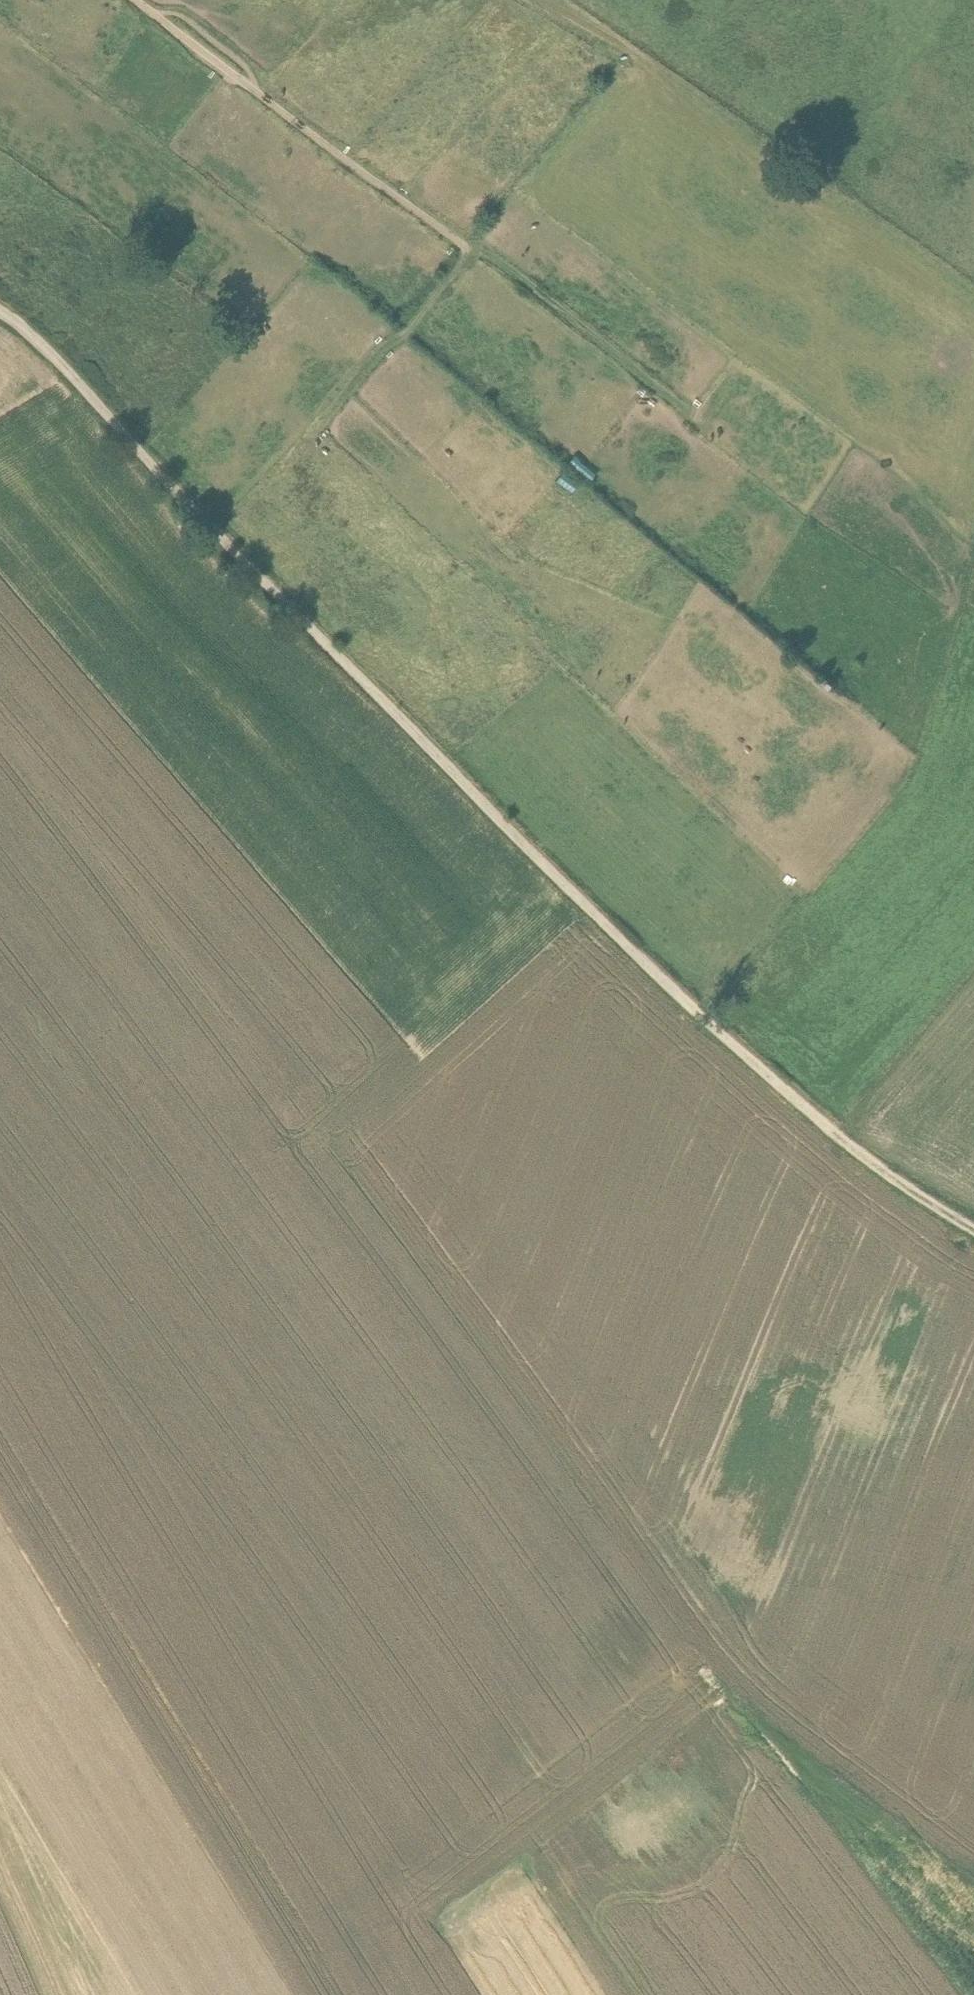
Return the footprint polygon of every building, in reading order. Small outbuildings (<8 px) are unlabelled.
[(573,452),(566,460),(585,478),(593,470),(573,452)]
